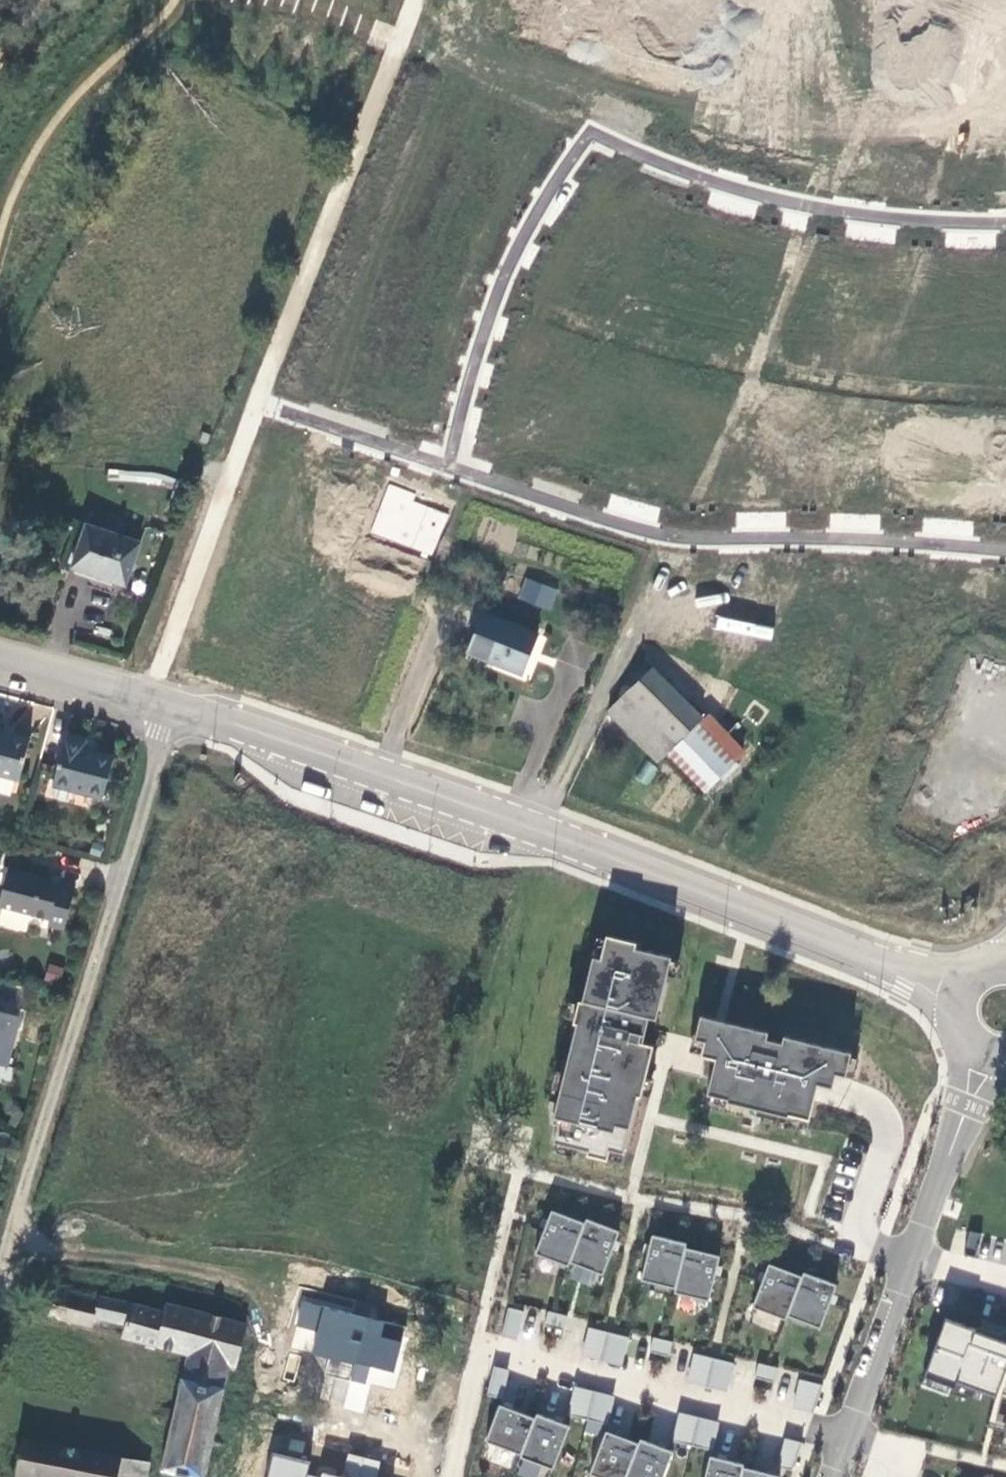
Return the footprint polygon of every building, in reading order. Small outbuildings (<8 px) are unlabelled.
[(449,510),(387,486),(369,533),(432,557),(449,510)] [(126,587),(140,544),(86,525),(72,569),(126,587)] [(553,608),(562,589),(531,576),(523,595),(553,608)] [(539,634),(486,612),(470,652),(523,674),(539,634)] [(716,617),(715,630),(771,638),(773,626),(716,617)] [(652,669),(610,712),(640,741),(662,762),(668,756),(671,753),(703,718),(652,669)] [(699,725),(671,753),(706,790),(736,762),(699,725)] [(30,740),(9,734),(8,737),(0,735),(0,776),(19,782),(30,740)] [(103,800),(114,756),(85,749),(87,742),(65,737),(48,802),(51,805),(66,809),(70,792),(103,800)] [(76,889),(27,877),(27,873),(8,869),(0,903),(0,910),(21,915),(49,922),(47,929),(64,934),(76,889)] [(629,940),(599,933),(594,957),(585,955),(576,1000),(572,998),(566,1022),(569,1023),(546,1122),(552,1123),(548,1141),(582,1149),(581,1154),(602,1159),(605,1148),(618,1152),(631,1094),(638,1096),(650,1044),(632,1040),(634,1033),(638,1034),(642,1015),(649,1017),(664,955),(628,947),(629,940)] [(19,1018),(0,1013),(0,1067),(6,1068),(19,1018)] [(761,1029),(694,1014),(687,1037),(697,1039),(694,1054),(708,1057),(700,1092),(721,1097),(720,1100),(782,1114),(782,1112),(803,1116),(812,1081),(826,1085),(829,1071),(847,1074),(852,1056),(843,1053),(844,1049),(777,1032),(775,1040),(760,1036),(761,1029)] [(584,1216),(551,1204),(535,1247),(568,1260),(570,1256),(584,1216)] [(570,1256),(603,1268),(619,1224),(586,1212),(584,1216),(570,1256)] [(686,1236),(652,1228),(641,1273),(675,1282),(685,1241),(686,1236)] [(980,1234),(968,1231),(961,1256),(973,1259),(980,1234)] [(709,1294),(720,1249),(685,1241),(675,1282),(674,1286),(709,1294)] [(802,1269),(769,1256),(753,1300),(786,1312),(787,1308),(802,1269)] [(820,1321),(837,1278),(804,1265),(802,1269),(787,1308),(820,1321)] [(197,1476),(209,1476),(232,1362),(238,1363),(246,1321),(166,1301),(163,1308),(54,1282),(48,1305),(46,1315),(91,1326),(94,1316),(123,1322),(121,1334),(188,1350),(162,1472),(197,1476)] [(406,1326),(302,1301),(295,1326),(317,1331),(311,1354),(329,1358),(325,1374),(366,1384),(370,1367),(394,1373),(406,1326)] [(524,1306),(508,1302),(501,1331),(517,1335),(524,1306)] [(941,1313),(921,1371),(952,1382),(953,1376),(992,1390),(1003,1362),(1005,1362),(1005,1336),(998,1333),(999,1330),(977,1322),(971,1323),(941,1313)] [(588,1321),(581,1350),(602,1355),(609,1326),(588,1321)] [(602,1355),(623,1360),(630,1331),(609,1326),(602,1355)] [(646,1352),(669,1357),(672,1341),(650,1337),(646,1352)] [(687,1376),(707,1381),(714,1351),(694,1347),(687,1376)] [(707,1381),(728,1386),(735,1357),(714,1351),(707,1381)] [(494,1360),(487,1389),(503,1393),(510,1364),(494,1360)] [(757,1363),(755,1377),(775,1380),(777,1366),(757,1363)] [(792,1401),(813,1406),(824,1378),(799,1372),(792,1401)] [(595,1385),(574,1379),(567,1409),(588,1414),(595,1385)] [(608,1419),(615,1389),(595,1385),(588,1414),(608,1419)] [(536,1412),(500,1398),(486,1435),(522,1449),(536,1412)] [(700,1410),(680,1405),(673,1434),(693,1439),(700,1410)] [(997,1443),(1005,1445),(1005,1406),(997,1443)] [(554,1464),(570,1420),(537,1408),(536,1412),(522,1449),(521,1451),(554,1464)] [(714,1444),(721,1415),(700,1410),(693,1439),(714,1444)] [(639,1436),(607,1425),(591,1469),(614,1476),(624,1476),(625,1476),(639,1436)] [(793,1463),(803,1435),(785,1430),(778,1460),(793,1463)] [(674,1445),(641,1433),(639,1436),(625,1476),(627,1476),(662,1476),(674,1445)] [(19,1472),(42,1476),(146,1476),(150,1461),(27,1435),(19,1472)] [(710,1449),(704,1476),(740,1476),(744,1460),(745,1458),(710,1449)] [(271,1453),(265,1476),(306,1476),(310,1462),(271,1453)] [(381,1461),(349,1453),(342,1476),(377,1476),(381,1461)] [(781,1469),(744,1460),(740,1476),(779,1476),(781,1469)]
